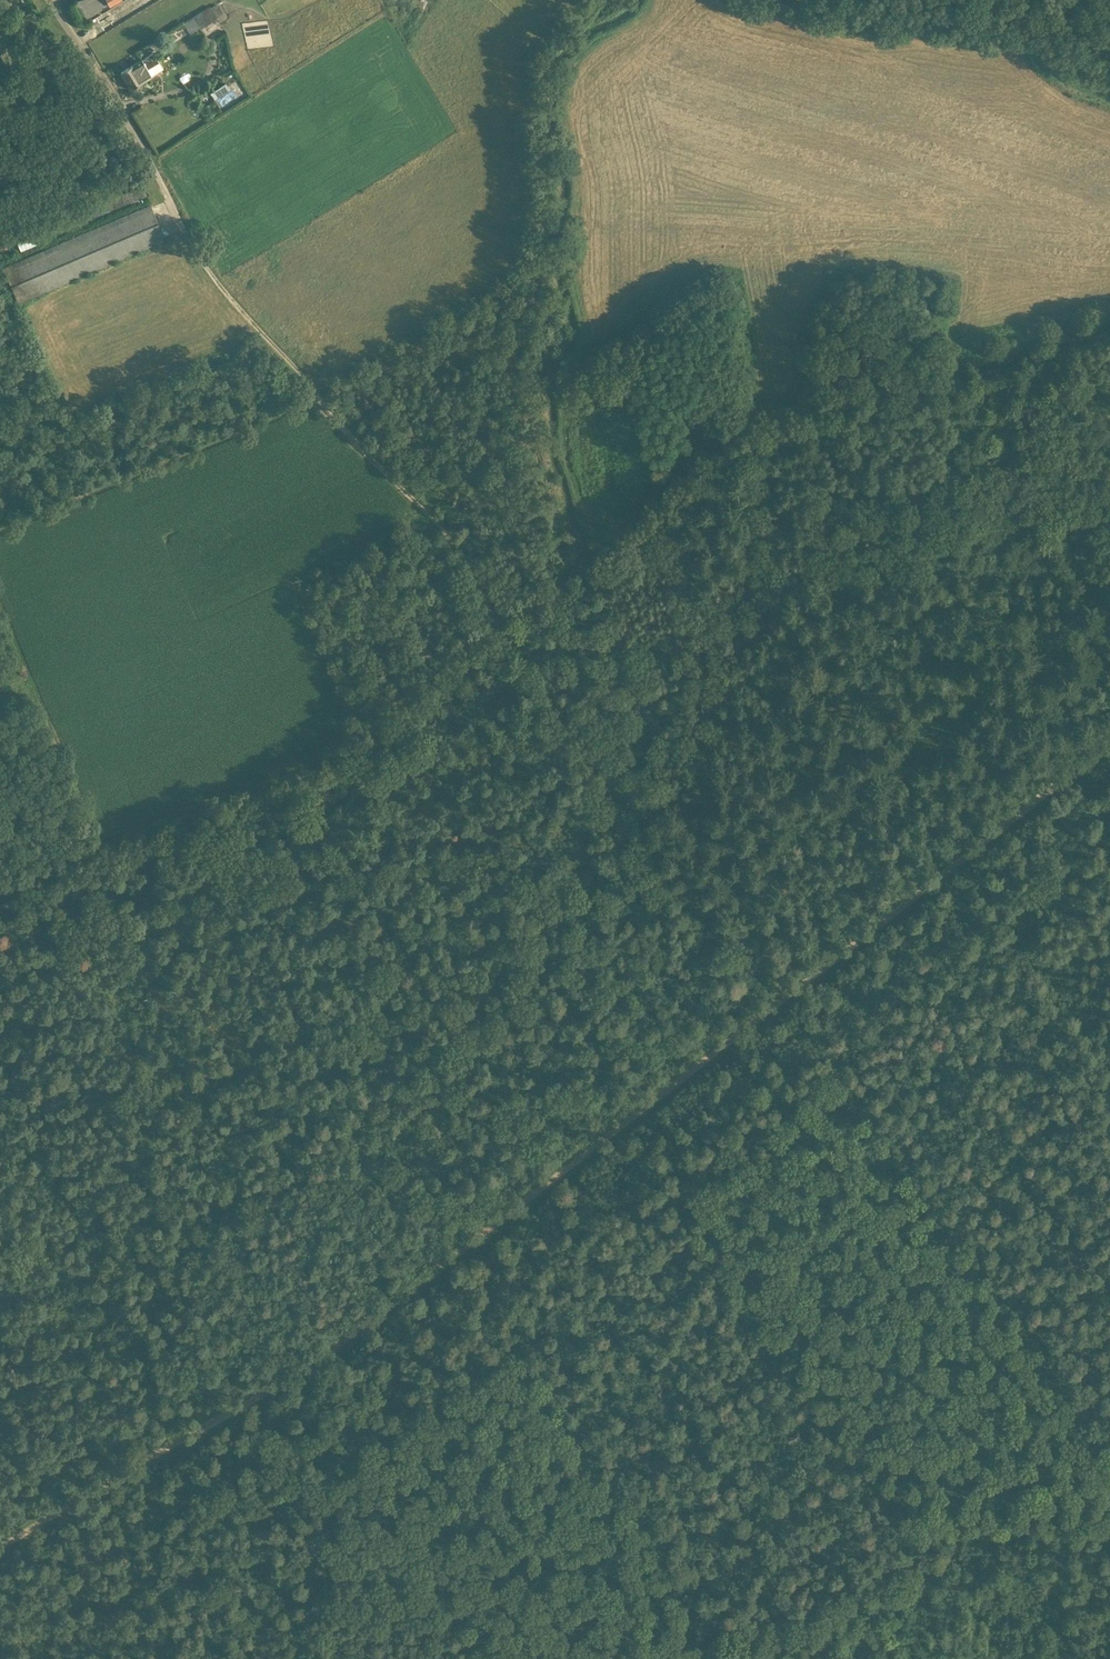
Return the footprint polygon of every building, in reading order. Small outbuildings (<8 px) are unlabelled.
[(216,17),(212,10),(209,6),(192,16),(182,22),(189,34),(200,27),(200,28),(217,18),(216,17)] [(212,10),(216,17),(223,12),(219,6),(218,7),(212,10)] [(15,60),(3,41),(8,38),(0,25),(0,70),(15,60)] [(189,37),(168,50),(173,59),(194,46),(189,37)] [(159,62),(153,52),(121,72),(131,89),(154,75),(149,68),(159,62)] [(226,83),(210,93),(214,99),(230,89),(226,83)] [(142,185),(38,230),(43,242),(147,198),(142,185)] [(151,205),(4,268),(19,302),(165,239),(151,205)] [(21,252),(41,243),(36,231),(16,239),(21,252)]
